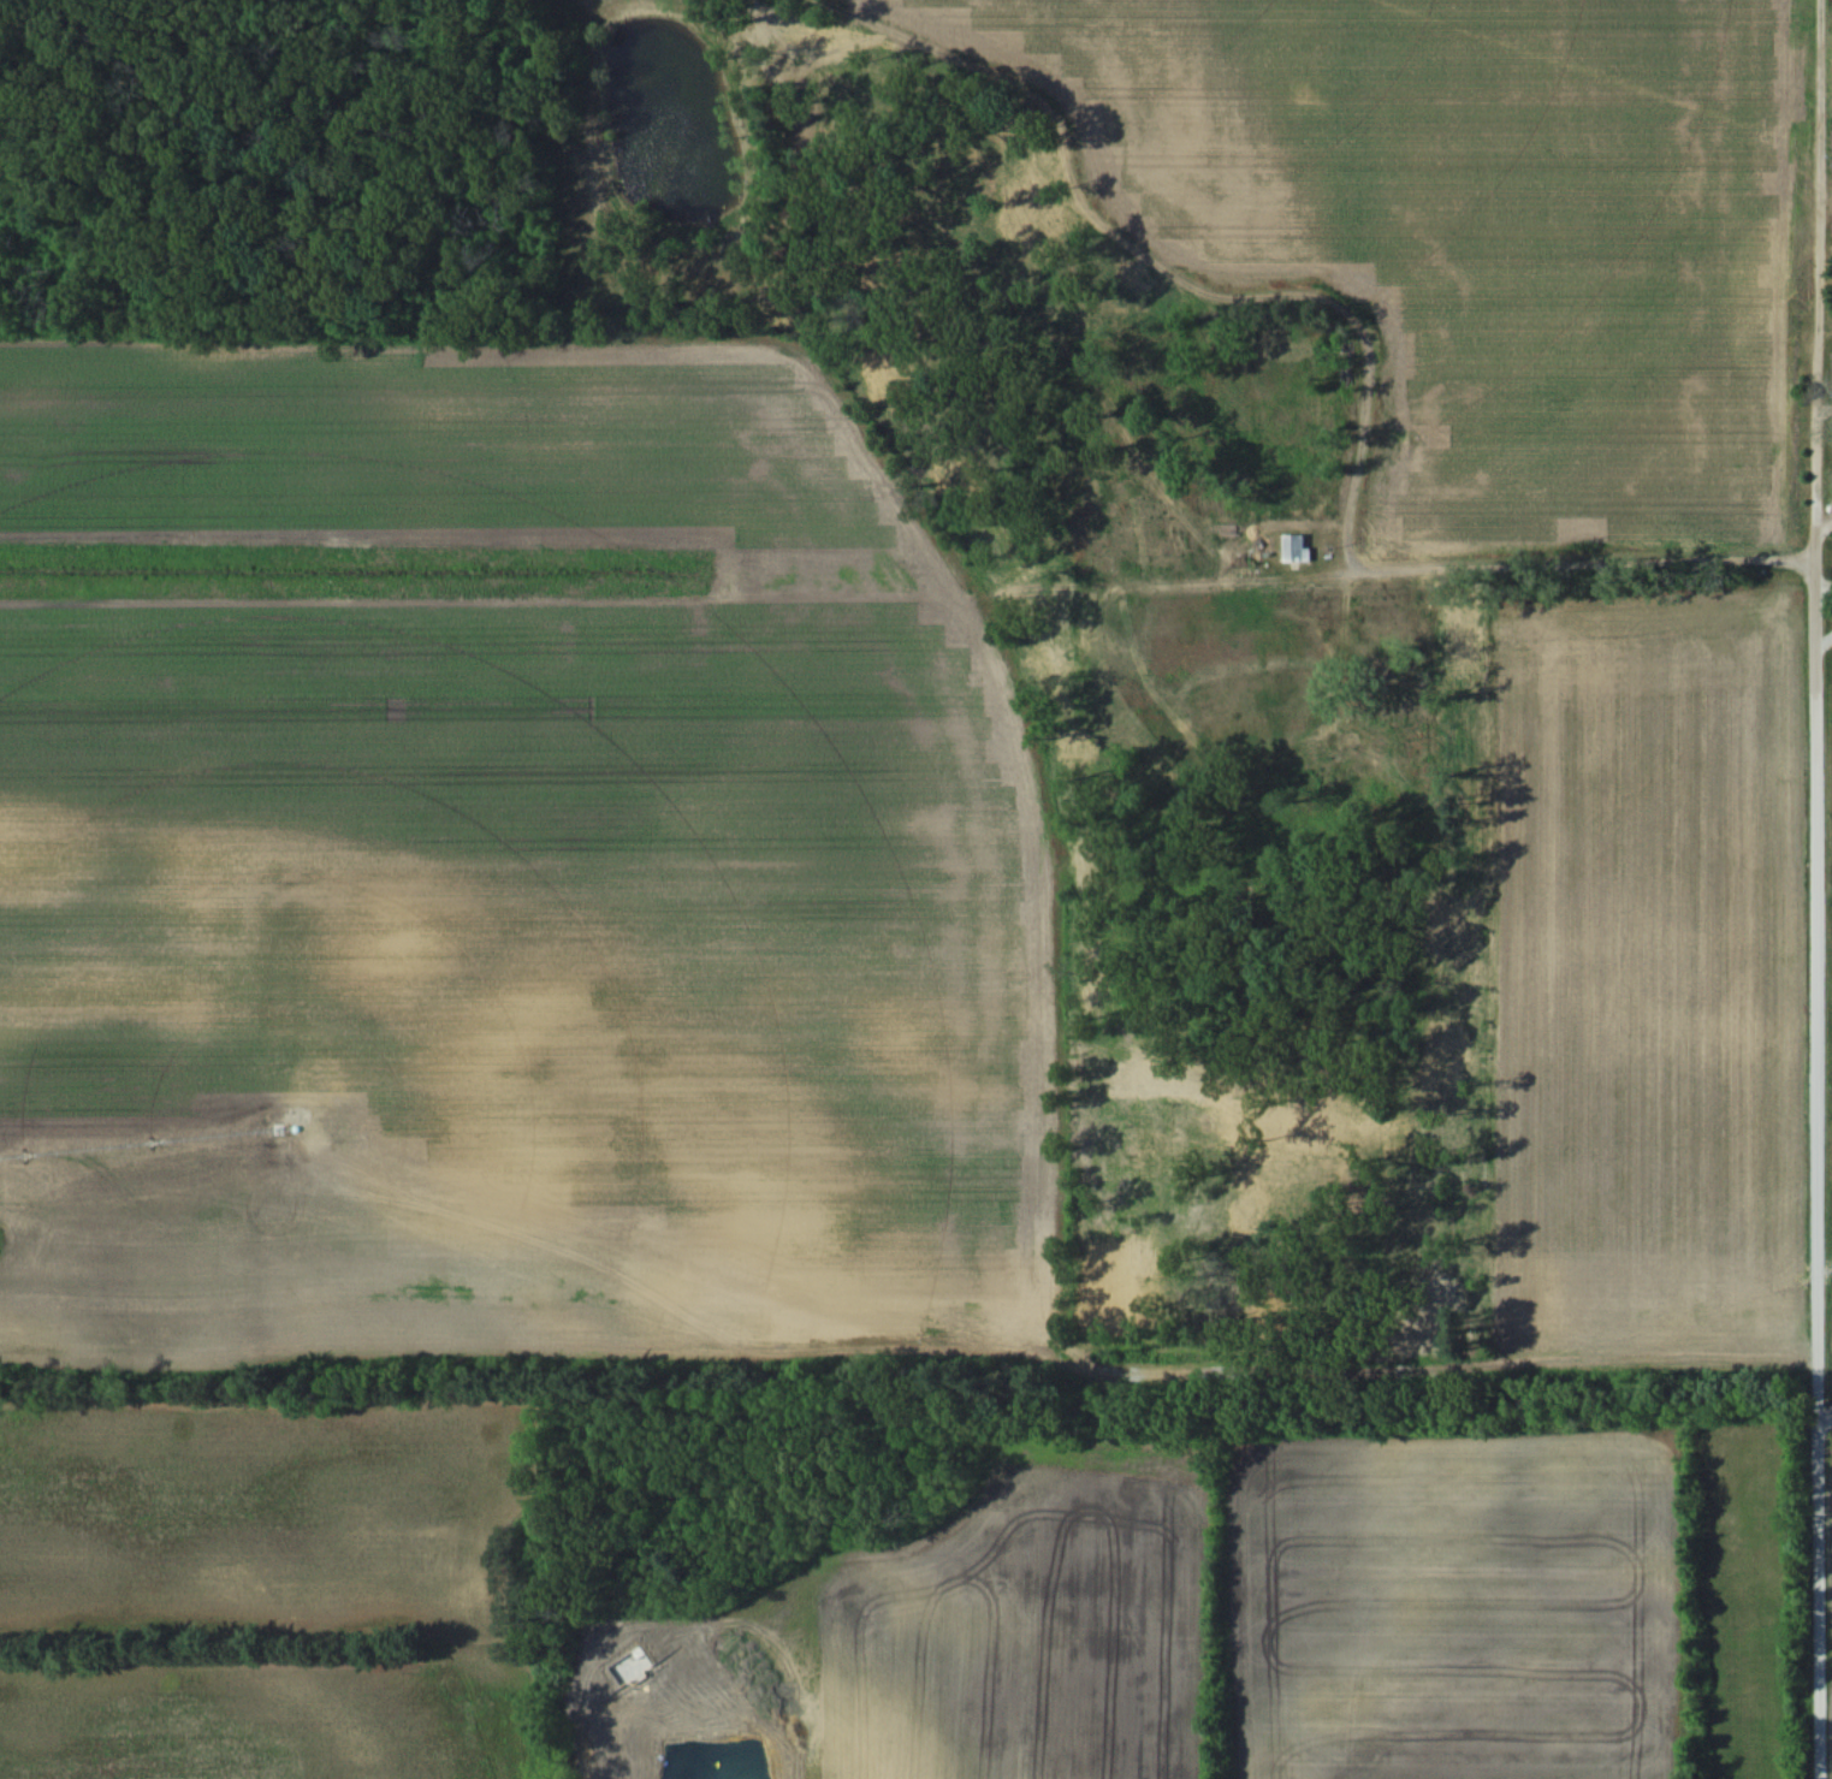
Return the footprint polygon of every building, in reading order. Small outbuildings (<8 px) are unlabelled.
[(1281,562),(1309,562),(1309,535),(1281,535),(1281,562)]
